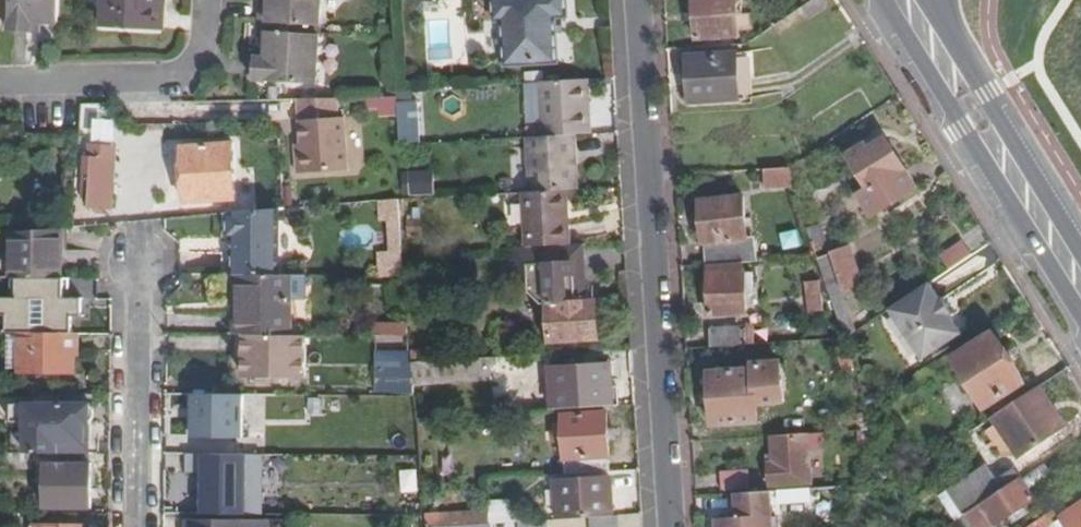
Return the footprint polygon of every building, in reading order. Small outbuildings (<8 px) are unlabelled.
[(60,0),(12,0),(10,36),(30,37),(31,29),(59,31),(60,0)] [(105,27),(155,30),(156,0),(107,0),(105,27)] [(155,30),(165,31),(166,0),(156,0),(155,30)] [(327,0),(274,0),(274,2),(266,2),(264,23),(292,24),(292,34),(325,36),(327,0)] [(558,59),(556,18),(568,17),(567,0),(493,0),(495,22),(503,22),(505,60),(558,59)] [(702,39),(741,37),(741,33),(755,32),(755,15),(740,15),(740,0),(700,0),(702,39)] [(823,0),(814,0),(802,9),(808,17),(826,4),(823,0)] [(323,83),(325,36),(292,34),(292,24),(264,23),(264,33),(270,33),(268,58),(261,58),(259,80),(323,83)] [(692,78),(693,88),(694,105),(742,102),(739,57),(691,59),(692,78)] [(574,134),(590,133),(586,79),(539,81),(542,135),(574,134)] [(399,94),(399,96),(400,106),(411,106),(410,93),(399,94)] [(338,99),(300,100),(303,142),(305,171),(350,168),(345,115),(339,115),(338,99)] [(542,135),(528,136),(529,153),(531,190),(560,189),(566,189),(577,189),(574,134),(542,135)] [(858,191),(871,212),(916,189),(887,137),(869,147),(867,143),(848,153),(867,186),(858,191)] [(305,171),(303,142),(297,143),(299,172),(305,171)] [(81,212),(80,227),(113,224),(117,147),(93,145),(92,156),(83,156),(82,175),(90,176),(87,212),(81,212)] [(185,202),(235,200),(233,146),(183,147),(185,202)] [(412,191),(435,189),(434,168),(410,169),(412,191)] [(798,191),(792,172),(730,175),(731,194),(798,191)] [(531,190),(523,191),(526,246),(534,245),(568,244),(567,210),(562,210),(560,189),(531,190)] [(409,274),(408,250),(405,196),(385,198),(385,219),(393,219),(395,252),(387,252),(387,274),(409,274)] [(704,218),(705,234),(709,269),(748,268),(747,253),(746,240),(745,225),(750,225),(747,200),(702,203),(704,218)] [(243,274),(285,274),(286,207),(231,212),(231,238),(237,238),(237,274),(243,274)] [(697,235),(705,234),(704,218),(696,219),(697,235)] [(66,229),(17,233),(13,278),(20,278),(47,279),(62,279),(66,229)] [(826,232),(812,236),(819,257),(828,254),(826,248),(831,246),(826,232)] [(746,240),(747,253),(758,252),(758,240),(751,240),(746,240)] [(946,257),(953,267),(974,251),(967,241),(946,257)] [(554,302),(557,340),(604,337),(602,300),(582,301),(582,290),(581,243),(568,244),(534,245),(535,280),(548,302),(554,302)] [(591,289),(590,243),(581,243),(582,290),(591,289)] [(748,268),(759,267),(758,252),(747,253),(748,268)] [(835,259),(836,261),(848,298),(867,290),(855,254),(835,259)] [(822,265),(829,286),(836,307),(847,344),(848,345),(860,336),(848,298),(836,261),(822,265)] [(246,332),(294,332),(294,297),(294,274),(285,274),(243,274),(242,332),(246,332)] [(294,274),(294,297),(310,297),(311,274),(294,274)] [(749,317),(749,301),(762,301),(761,290),(748,290),(747,276),(712,278),(714,318),(749,317)] [(74,332),(74,314),(84,314),(84,296),(68,297),(67,279),(62,279),(47,279),(20,278),(18,296),(0,296),(0,314),(11,315),(10,331),(23,331),(74,332)] [(931,283),(893,312),(927,359),(966,330),(953,312),(957,309),(946,295),(942,298),(931,283)] [(836,307),(829,286),(810,288),(815,319),(829,318),(828,308),(836,307)] [(79,352),(79,332),(74,332),(23,331),(23,370),(75,371),(76,352),(79,352)] [(245,356),(246,332),(242,332),(237,332),(237,356),(245,356)] [(294,332),(246,332),(245,356),(245,374),(305,374),(305,332),(294,332)] [(414,359),(413,332),(376,332),(380,389),(416,389),(414,359)] [(714,334),(714,350),(743,349),(743,332),(714,334)] [(992,333),(952,358),(984,408),(1024,383),(992,333)] [(847,344),(837,345),(849,375),(857,373),(848,345),(847,344)] [(567,401),(608,400),(606,365),(565,366),(567,401)] [(753,373),(713,375),(716,427),(761,425),(760,406),(777,400),(776,369),(753,369),(753,373)] [(1039,383),(994,416),(1023,456),(1068,424),(1039,383)] [(263,444),(264,395),(169,393),(168,422),(169,422),(169,442),(263,444)] [(29,422),(29,452),(44,452),(62,452),(63,441),(89,442),(89,425),(93,420),(93,404),(29,403),(29,422)] [(562,415),(565,472),(611,470),(609,413),(562,415)] [(63,441),(62,452),(93,453),(93,420),(89,425),(89,442),(63,441)] [(806,439),(781,440),(781,458),(772,459),(774,491),(797,489),(796,459),(806,458),(806,439)] [(12,469),(43,470),(44,452),(29,452),(12,452),(12,469)] [(93,464),(93,470),(112,469),(112,453),(93,453),(62,452),(44,452),(43,470),(59,470),(59,463),(93,464)] [(266,514),(265,454),(187,455),(188,470),(204,470),(204,515),(266,514)] [(59,463),(59,470),(58,506),(92,506),(93,470),(93,464),(59,463)] [(960,523),(1003,492),(986,469),(940,502),(958,525),(960,523)] [(554,510),(554,518),(575,516),(574,507),(612,505),(611,476),(569,478),(569,491),(573,491),(573,495),(554,495),(554,504),(549,505),(549,510),(554,510)] [(753,493),(754,476),(727,477),(728,493),(753,493)] [(882,485),(890,485),(889,476),(881,477),(882,485)] [(1003,492),(960,523),(963,526),(988,526),(996,521),(998,524),(1035,496),(1022,478),(1003,492)] [(821,496),(780,496),(781,522),(843,518),(841,492),(821,493),(821,496)] [(776,496),(742,497),(744,523),(722,525),(722,526),(778,526),(776,496)] [(1057,508),(1031,526),(1050,526),(1064,517),(1071,526),(1080,526),(1080,501),(1061,514),(1057,508)] [(491,508),(449,510),(449,524),(493,521),(491,508)] [(431,525),(449,524),(449,510),(431,511),(431,525)] [(591,515),(591,526),(622,526),(621,514),(591,515)] [(624,526),(641,526),(640,515),(623,516),(624,526)] [(521,520),(522,526),(551,526),(550,518),(521,520)] [(590,518),(552,520),(553,526),(590,526),(590,518)] [(200,519),(191,519),(191,526),(200,526),(200,519)] [(200,526),(242,526),(242,519),(200,519),(200,526)]
